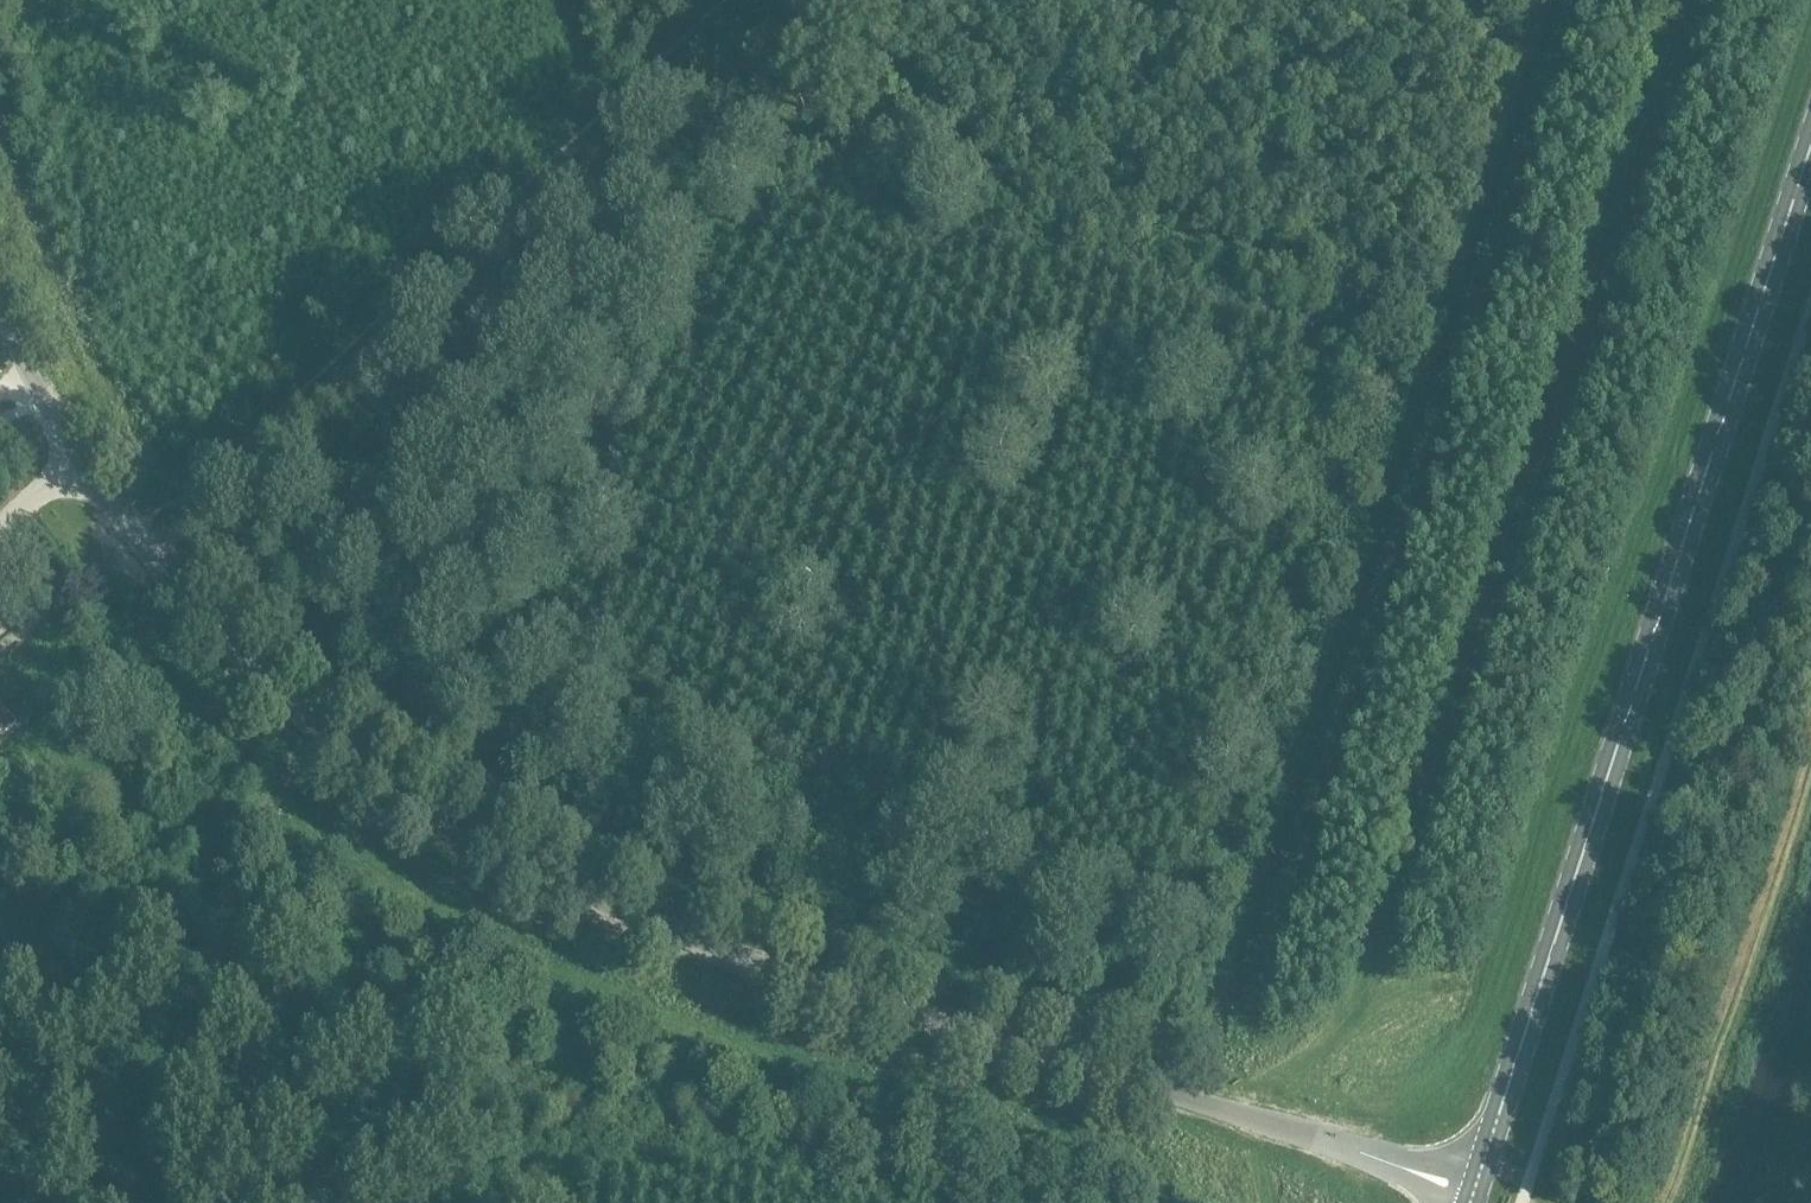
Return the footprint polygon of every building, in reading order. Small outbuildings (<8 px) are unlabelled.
[(14,725),(0,707),(0,736),(14,725)] [(1653,992),(1642,1004),(1655,1015),(1666,1002),(1653,992)]
